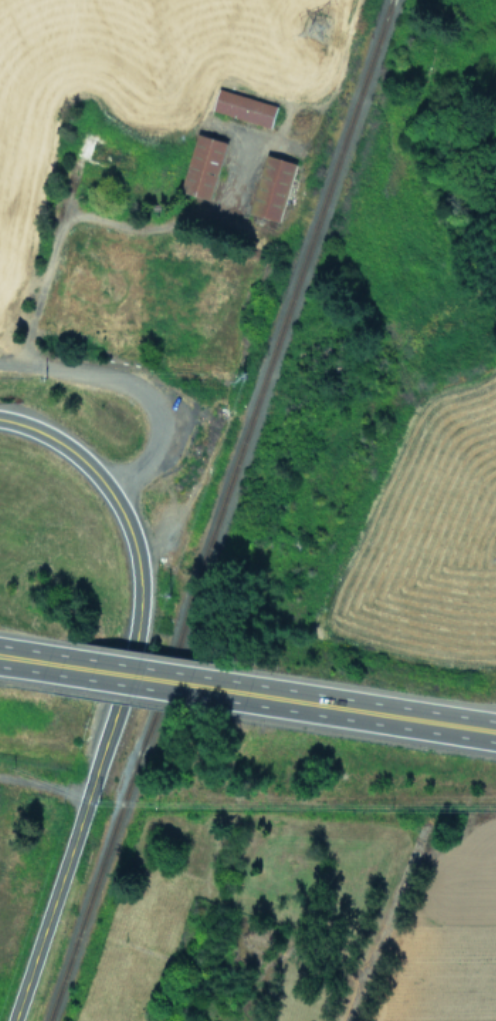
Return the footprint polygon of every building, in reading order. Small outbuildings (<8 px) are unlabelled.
[(212,112),(271,126),(276,103),(217,90),(212,112)] [(226,142),(196,133),(180,191),(210,200),(226,142)] [(249,214),(280,221),(294,162),(264,154),(249,214)]
